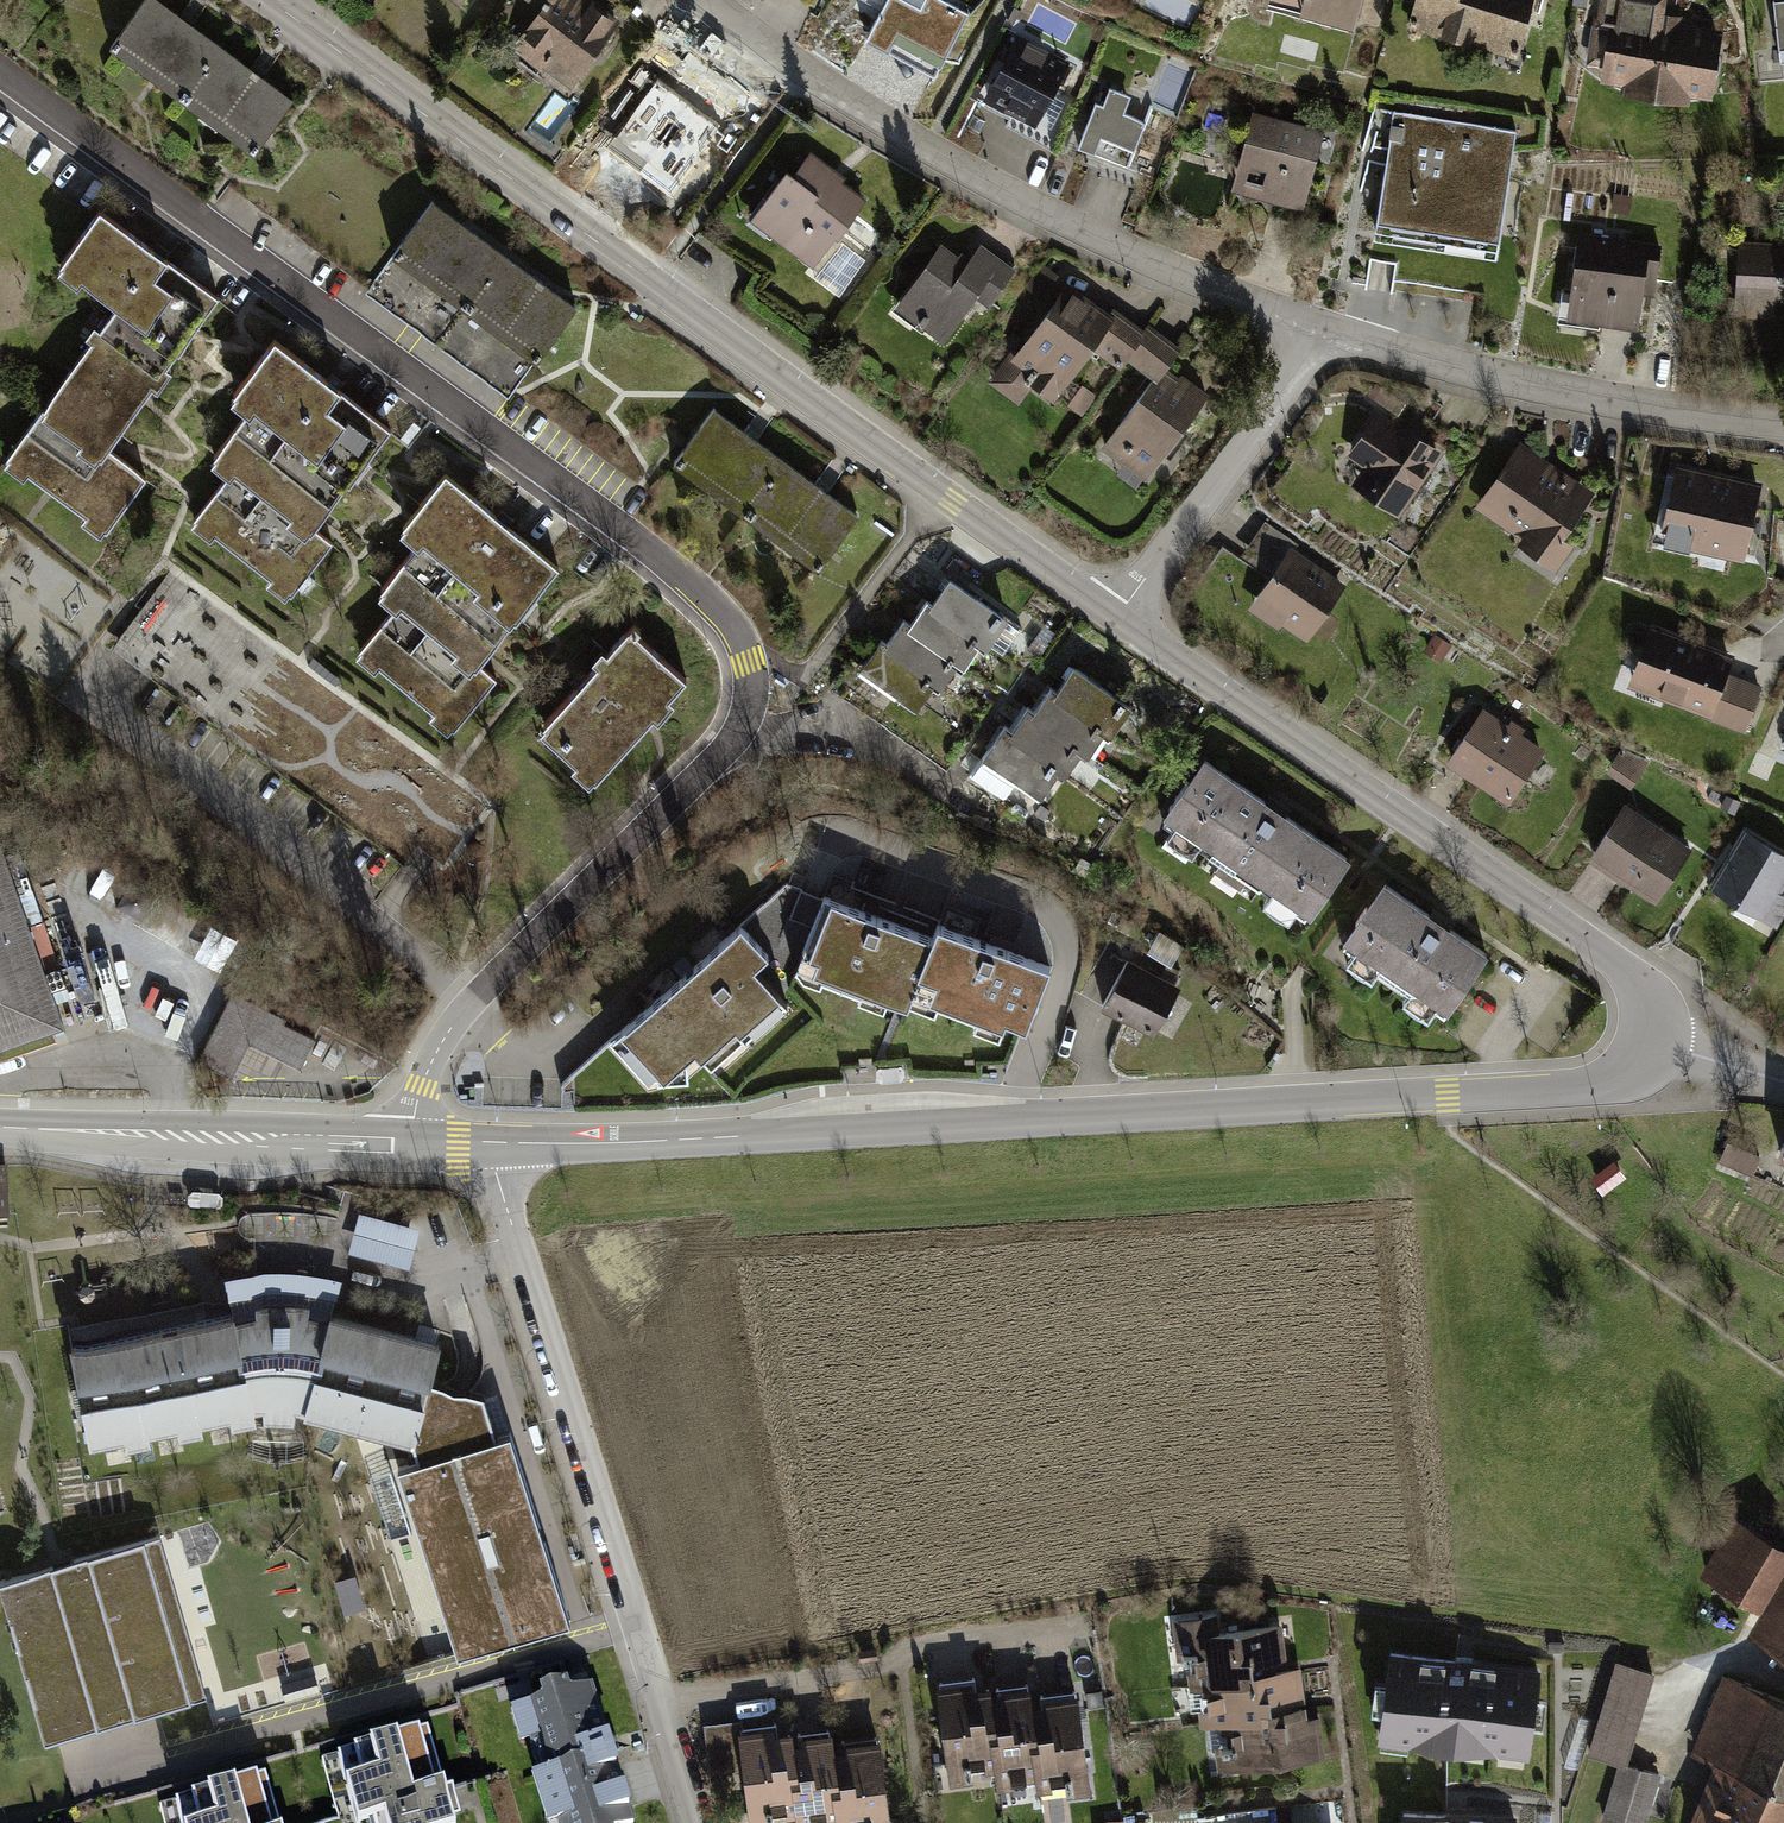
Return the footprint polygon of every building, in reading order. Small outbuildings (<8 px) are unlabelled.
[(108,48),(181,100),(220,46),(156,0),(143,0),(108,48)] [(546,4),(525,33),(545,47),(539,56),(572,80),(612,26),(576,0),(570,0),(566,5),(560,0),(540,0),(546,4)] [(899,0),(888,0),(868,39),(937,76),(969,15),(941,0),(924,0),(919,10),(899,0)] [(1353,23),(1359,0),(1271,0),(1353,23)] [(1414,12),(1445,20),(1442,34),(1518,54),(1532,0),(1418,0),(1414,12)] [(1596,42),(1591,41),(1587,66),(1627,72),(1625,82),(1687,91),(1688,81),(1709,84),(1716,34),(1659,25),(1663,0),(1603,0),(1596,42)] [(1780,62),(1783,61),(1783,0),(1773,0),(1780,62)] [(1067,65),(1016,39),(983,104),(1034,130),(1067,65)] [(220,46),(181,100),(254,152),(293,98),(220,46)] [(628,136),(688,175),(738,98),(679,59),(628,136)] [(1152,104),(1102,86),(1079,149),(1129,167),(1152,104)] [(1254,115),(1242,163),(1271,170),(1265,195),(1302,204),(1312,165),(1306,163),(1314,130),(1254,115)] [(1507,135),(1397,121),(1383,228),(1493,242),(1507,135)] [(811,153),(795,175),(788,171),(774,191),(784,198),(765,225),(813,259),(850,208),(855,211),(864,198),(830,175),(834,169),(811,153)] [(430,201),(392,255),(464,307),(503,253),(430,201)] [(119,305),(8,456),(106,527),(144,476),(105,448),(143,398),(216,297),(158,255),(99,212),(61,263),(119,305)] [(1660,249),(1581,238),(1570,316),(1638,326),(1644,279),(1655,280),(1660,249)] [(1743,244),(1740,305),(1783,307),(1783,245),(1743,244)] [(941,245),(898,306),(945,338),(978,292),(989,301),(1011,269),(981,248),(970,265),(941,245)] [(503,253),(464,307),(537,359),(576,305),(503,253)] [(388,268),(371,293),(457,351),(474,327),(388,268)] [(1032,370),(1026,378),(1055,399),(1094,347),(1120,366),(1126,356),(1144,332),(1116,312),(1111,318),(1093,304),(1091,307),(1066,289),(1015,358),(1032,370)] [(1149,326),(1144,332),(1126,356),(1155,377),(1113,435),(1126,445),(1122,451),(1150,471),(1205,394),(1183,378),(1177,386),(1160,374),(1179,347),(1149,326)] [(234,468),(195,518),(291,592),(330,542),(313,529),(320,520),(357,474),(390,432),(332,386),(274,341),(240,384),(234,392),(252,406),(215,453),(234,468)] [(712,409),(674,463),(747,515),(785,461),(712,409)] [(1378,416),(1353,453),(1372,465),(1361,481),(1402,508),(1437,455),(1378,416)] [(1520,447),(1481,505),(1530,538),(1525,545),(1557,566),(1568,548),(1559,542),(1591,493),(1520,447)] [(785,461),(747,515),(819,567),(858,513),(785,461)] [(1757,486),(1681,470),(1667,538),(1743,554),(1757,486)] [(401,602),(361,650),(453,728),(495,679),(478,666),(486,657),(524,612),(558,571),(502,523),(446,476),(410,518),(404,525),(422,540),(383,586),(401,602)] [(1254,566),(1272,579),(1256,603),(1308,638),(1343,586),(1293,552),(1285,563),(1265,550),(1254,566)] [(951,580),(935,603),(981,634),(988,639),(1004,615),(951,580)] [(928,599),(912,623),(958,653),(965,658),(981,634),(935,603),(928,599)] [(905,618),(889,642),(935,672),(942,677),(958,653),(912,623),(905,618)] [(628,630),(544,724),(562,740),(557,745),(597,780),(685,681),(628,630)] [(1656,630),(1635,685),(1744,725),(1757,689),(1725,677),(1732,658),(1656,630)] [(882,637),(863,666),(916,701),(935,672),(889,642),(882,637)] [(1452,648),(1435,637),(1424,654),(1442,665),(1452,648)] [(1073,668),(1057,691),(1103,722),(1110,727),(1126,703),(1073,668)] [(1050,687),(1034,711),(1080,741),(1087,746),(1103,722),(1057,691),(1050,687)] [(1027,707),(1012,730),(1057,761),(1064,765),(1080,741),(1034,711),(1027,707)] [(1484,714),(1452,762),(1511,801),(1543,753),(1484,714)] [(1004,724),(970,774),(1004,797),(1019,774),(1039,788),(1057,761),(1012,730),(1004,724)] [(1623,750),(1612,766),(1636,782),(1649,761),(1623,750)] [(1164,821),(1308,920),(1349,861),(1205,762),(1164,821)] [(1626,810),(1593,859),(1656,901),(1689,852),(1626,810)] [(1714,891),(1763,919),(1783,882),(1783,856),(1747,834),(1714,891)] [(65,1028),(0,836),(0,1050),(65,1028)] [(1386,887),(1345,946),(1448,1018),(1489,958),(1386,887)] [(933,940),(827,899),(805,956),(822,962),(815,983),(864,1002),(871,983),(910,998),(916,983),(938,992),(933,1004),(978,1021),(982,1012),(1027,1029),(1050,969),(938,927),(933,940)] [(75,919),(34,934),(63,1011),(103,996),(75,919)] [(741,926),(610,1042),(652,1089),(694,1052),(701,1060),(735,1029),(740,1035),(780,1001),(752,970),(768,956),(741,926)] [(1127,962),(1103,1005),(1154,1033),(1178,990),(1127,962)] [(232,993),(198,1063),(232,1080),(249,1044),(300,1069),(315,1039),(284,1024),(286,1019),(232,993)] [(1727,1141),(1719,1160),(1752,1173),(1759,1154),(1727,1141)] [(1614,1165),(1595,1180),(1606,1195),(1626,1179),(1614,1165)] [(217,1190),(191,1188),(187,1192),(186,1200),(188,1204),(217,1205),(221,1203),(221,1194),(217,1190)] [(357,1209),(344,1253),(405,1270),(418,1226),(357,1209)] [(221,1272),(227,1309),(229,1318),(253,1314),(252,1304),(305,1306),(304,1315),(323,1321),(326,1314),(339,1277),(324,1273),(307,1271),(293,1269),(276,1268),(260,1268),(240,1269),(221,1272)] [(227,1309),(69,1343),(91,1444),(260,1411),(261,1423),(293,1423),(294,1411),(409,1440),(431,1377),(441,1345),(326,1314),(323,1321),(304,1315),(305,1306),(252,1304),(253,1314),(229,1318),(227,1309)] [(444,1381),(431,1377),(409,1440),(416,1458),(394,1466),(456,1660),(567,1624),(506,1431),(492,1433),(479,1391),(473,1389),(444,1381)] [(391,1470),(371,1476),(393,1542),(413,1536),(391,1470)] [(1783,1555),(1783,1550),(1734,1521),(1704,1573),(1756,1604),(1783,1555)] [(0,1579),(0,1587),(46,1745),(205,1699),(156,1534),(59,1562),(0,1579)] [(344,1616),(365,1614),(361,1581),(340,1583),(344,1616)] [(1761,1638),(1783,1651),(1783,1599),(1761,1638)] [(1283,1671),(1277,1625),(1189,1637),(1196,1683),(1209,1681),(1283,1671)] [(1541,1669),(1389,1647),(1376,1736),(1528,1758),(1541,1669)] [(1587,1752),(1620,1762),(1604,1813),(1634,1822),(1639,1822),(1654,1776),(1621,1765),(1651,1672),(1616,1662),(1587,1752)] [(1283,1671),(1209,1681),(1214,1720),(1226,1718),(1302,1708),(1297,1670),(1283,1671)] [(315,1678),(281,1688),(286,1704),(319,1694),(315,1678)] [(1698,1747),(1727,1759),(1699,1822),(1783,1822),(1783,1702),(1727,1678),(1698,1747)] [(939,1687),(950,1774),(996,1768),(987,1695),(986,1681),(939,1687)] [(513,1710),(548,1822),(634,1822),(591,1686),(513,1710)] [(1026,1690),(987,1695),(996,1768),(998,1782),(1037,1777),(1027,1702),(1026,1690)] [(1037,1777),(1038,1788),(1084,1783),(1074,1696),(1027,1702),(1037,1777)] [(1315,1718),(1303,1720),(1302,1708),(1226,1718),(1232,1764),(1319,1753),(1315,1718)] [(741,1733),(751,1820),(798,1814),(789,1740),(787,1727),(741,1733)] [(337,1757),(355,1822),(453,1822),(427,1732),(337,1757)] [(789,1740),(798,1814),(799,1822),(838,1822),(829,1747),(827,1736),(789,1740)] [(875,1742),(829,1747),(838,1822),(885,1822),(875,1742)] [(175,1801),(181,1822),(280,1822),(265,1774),(175,1801)] [(1401,1809),(1400,1822),(1516,1822),(1516,1815),(1401,1809)] [(1535,1813),(1535,1822),(1550,1822),(1550,1813),(1535,1813)]
